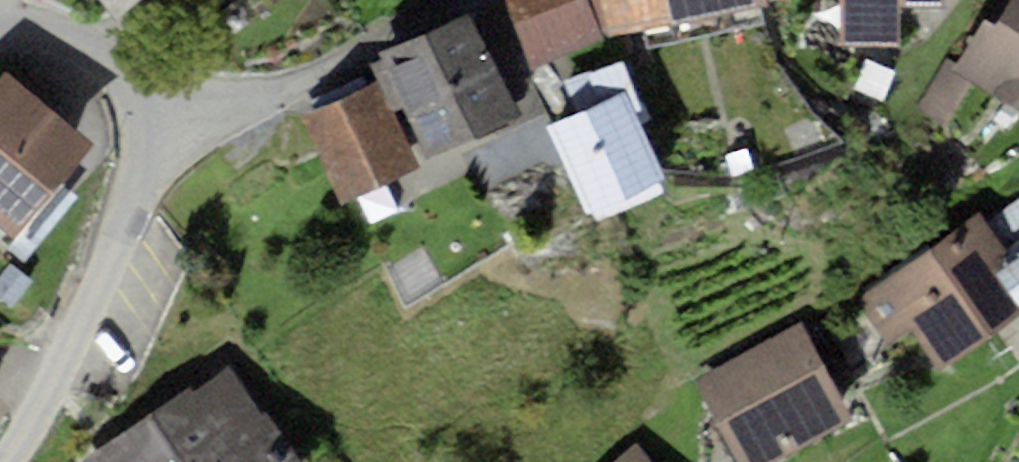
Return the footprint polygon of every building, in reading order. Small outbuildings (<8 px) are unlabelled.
[(535,68),(603,39),(586,0),(506,0),(535,68)] [(603,39),(610,36),(674,27),(668,0),(586,0),(603,39)] [(674,27),(769,6),(768,0),(668,0),(674,27)] [(827,8),(839,8),(839,45),(901,45),(900,5),(947,4),(947,0),(827,0),(827,8)] [(997,24),(986,17),(954,69),(1018,108),(1018,0),(1012,0),(997,24)] [(471,11),(371,56),(394,109),(405,104),(427,157),(527,114),(471,11)] [(584,114),(550,128),(588,215),(670,181),(646,125),(655,121),(642,91),(634,85),(624,61),(571,83),(584,114)] [(7,69),(0,76),(0,227),(18,242),(99,144),(7,69)] [(970,87),(940,71),(917,112),(948,128),(970,87)] [(377,81),(301,117),(343,204),(418,168),(377,81)] [(986,219),(1017,260),(999,274),(1018,301),(1018,195),(986,219)] [(854,300),(887,346),(914,327),(943,368),(1018,315),(1018,301),(999,274),(1017,260),(986,219),(981,211),(854,300)] [(12,263),(0,278),(0,298),(13,308),(34,280),(12,263)] [(697,380),(742,461),(773,461),(855,417),(803,322),(697,380)] [(80,461),(301,461),(232,365),(197,390),(193,383),(80,461)] [(614,461),(655,461),(640,442),(614,461)]
